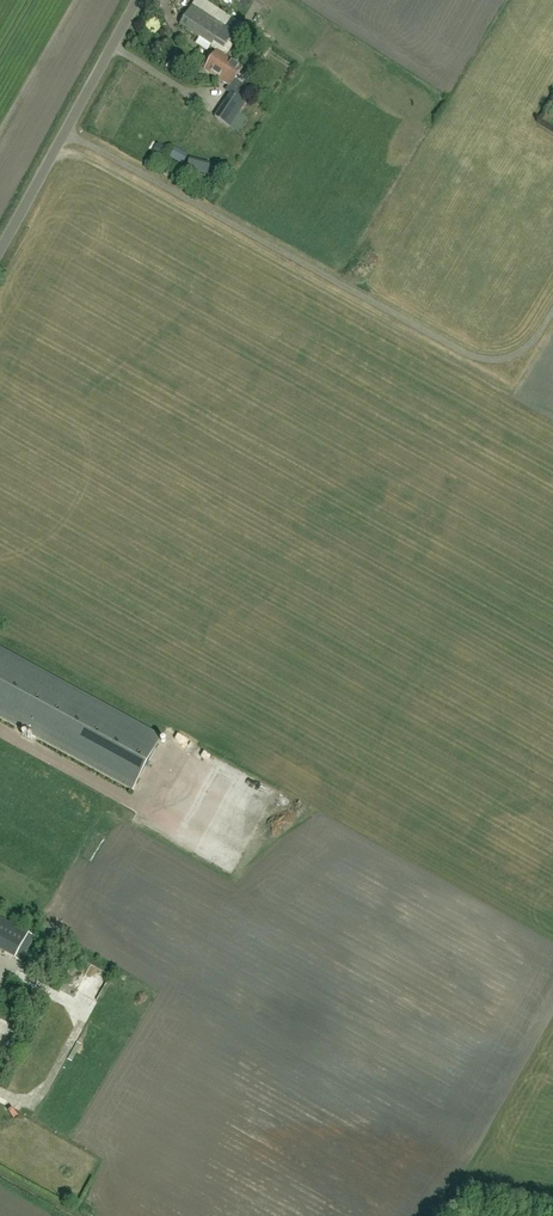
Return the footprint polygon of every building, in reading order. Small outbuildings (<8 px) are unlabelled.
[(235,35),(209,17),(193,7),(180,26),(212,47),(214,44),(224,50),(235,35)] [(254,17),(261,22),(266,15),(258,10),(254,17)] [(234,80),(242,68),(217,51),(205,70),(230,87),(227,91),(231,94),(241,100),(248,90),(234,80)] [(247,104),(241,100),(231,94),(216,118),(230,128),(247,104)] [(188,124),(179,144),(186,147),(195,127),(188,124)] [(176,160),(184,161),(185,149),(177,148),(176,160)] [(162,738),(0,649),(0,718),(133,791),(162,738)] [(189,792),(186,797),(195,801),(197,796),(189,792)] [(211,843),(207,855),(232,865),(237,852),(211,843)] [(29,934),(0,918),(0,951),(121,1015),(135,990),(29,934)] [(21,1023),(0,1012),(0,1020),(18,1029),(21,1023)]
